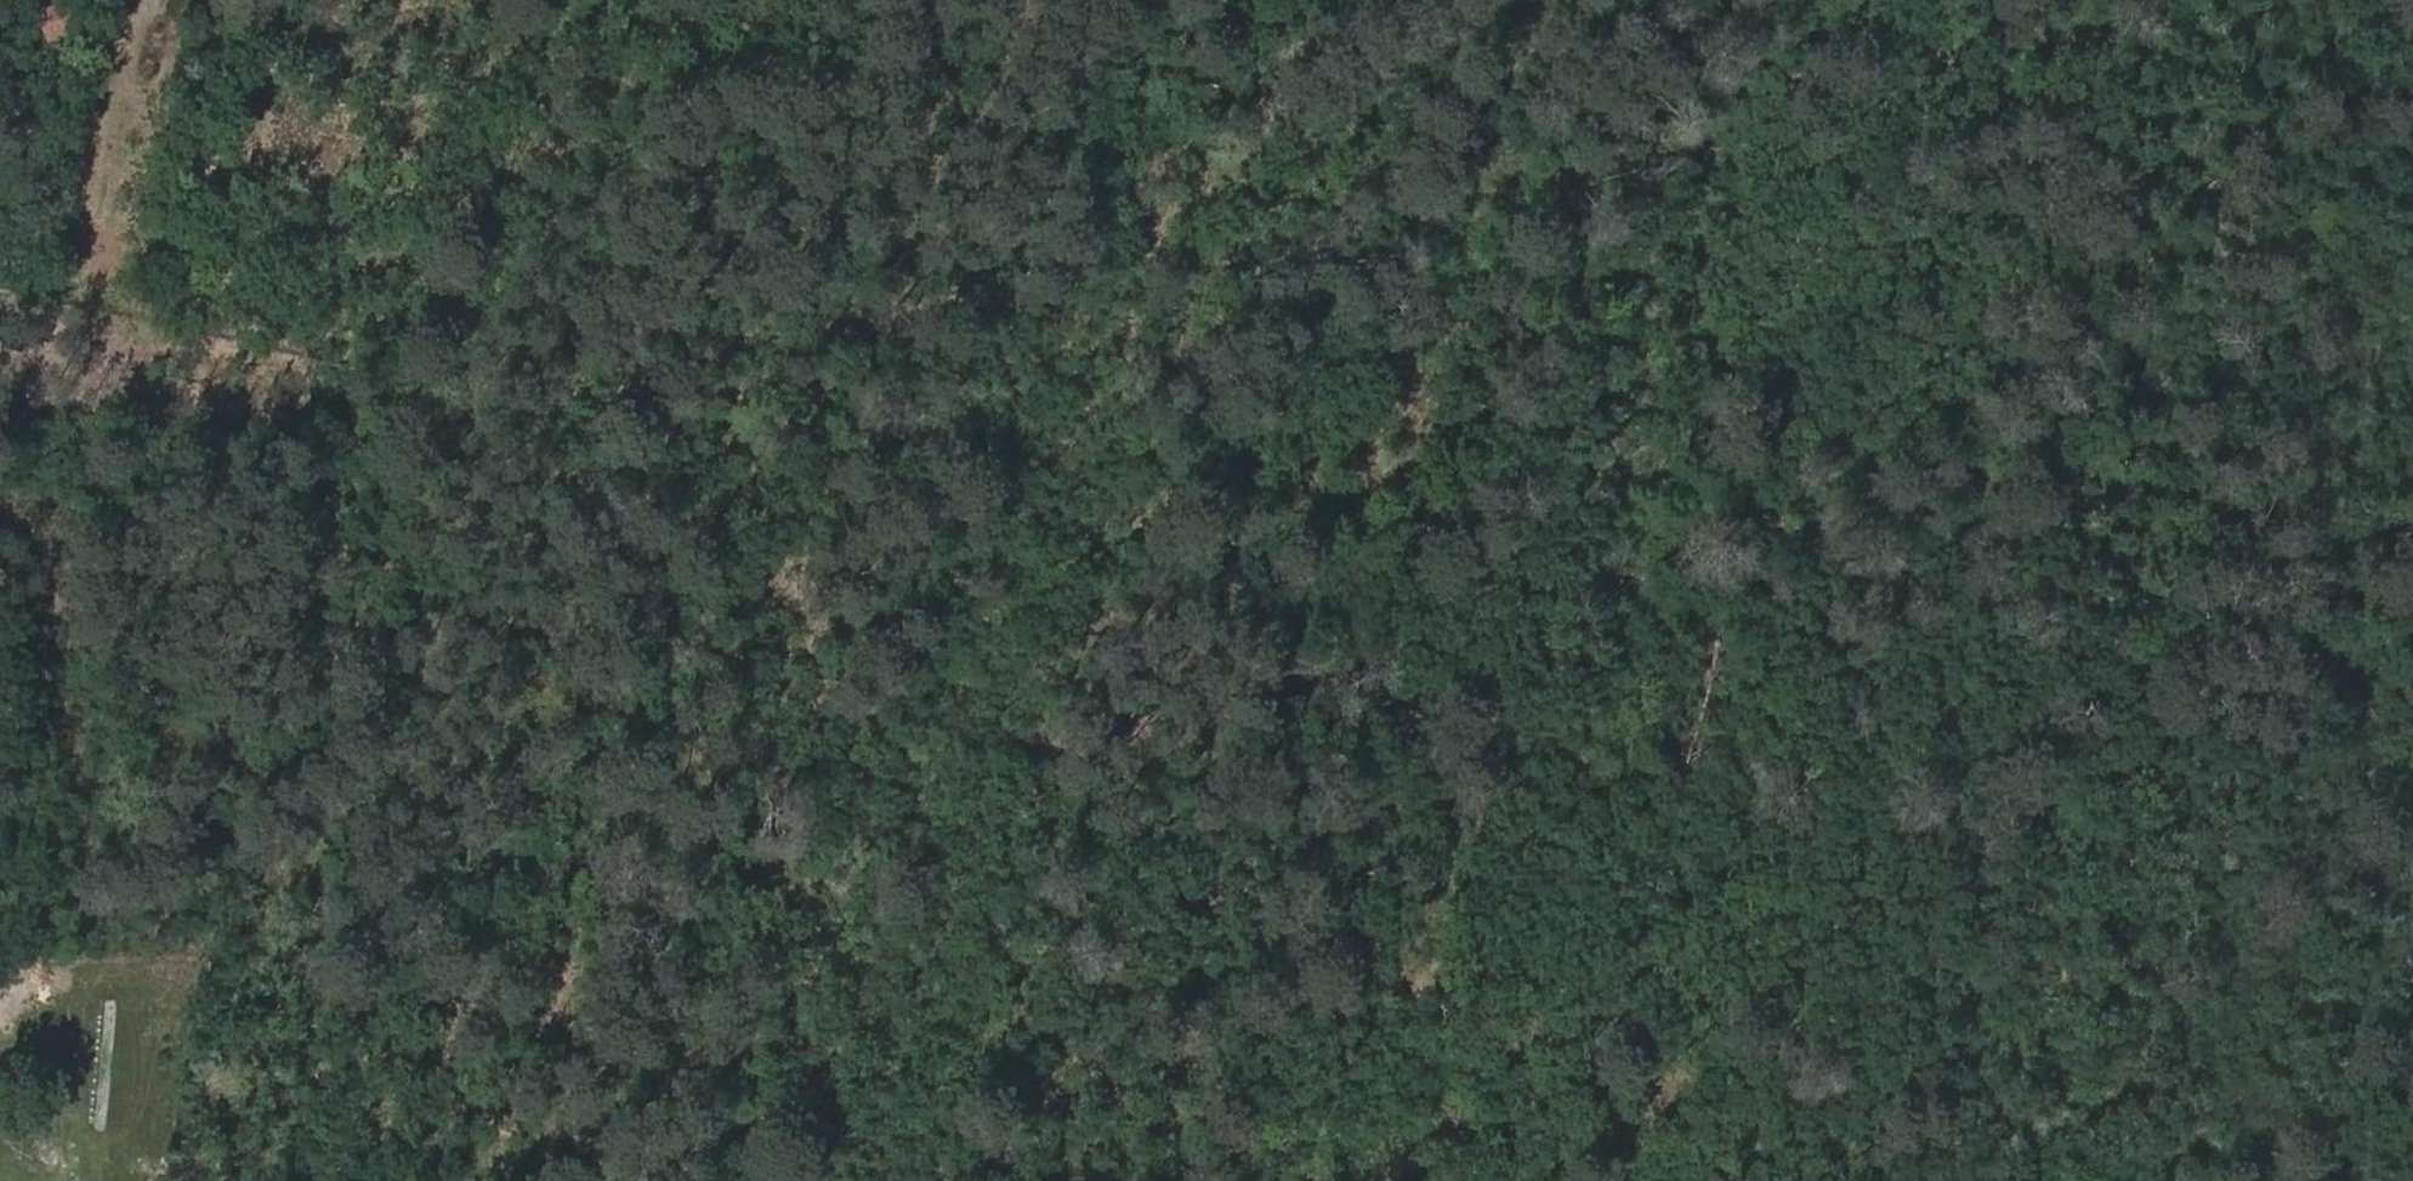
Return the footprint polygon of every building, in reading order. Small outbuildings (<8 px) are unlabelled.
[(35,18),(45,43),(71,34),(62,8),(35,18)]
